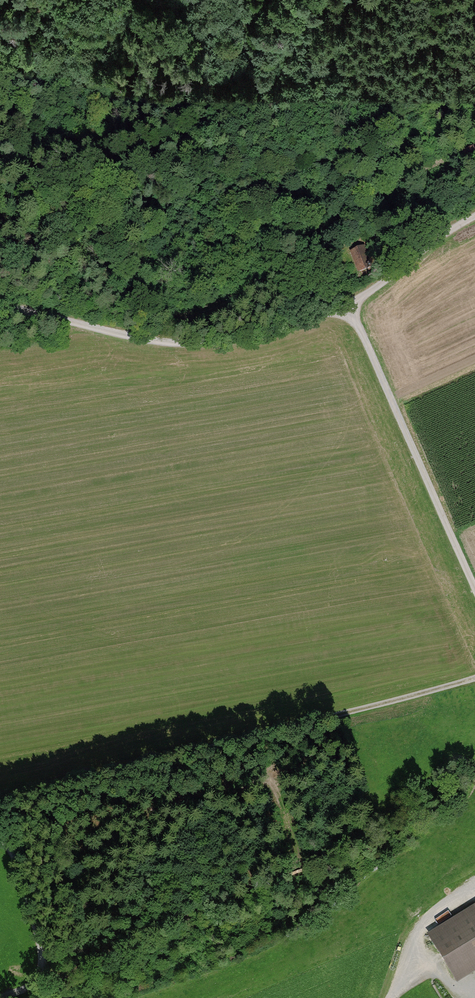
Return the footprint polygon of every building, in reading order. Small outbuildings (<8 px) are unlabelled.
[(366,248),(351,253),(358,275),(373,270),(366,248)] [(432,938),(453,972),(474,959),(474,913),(432,938)]
